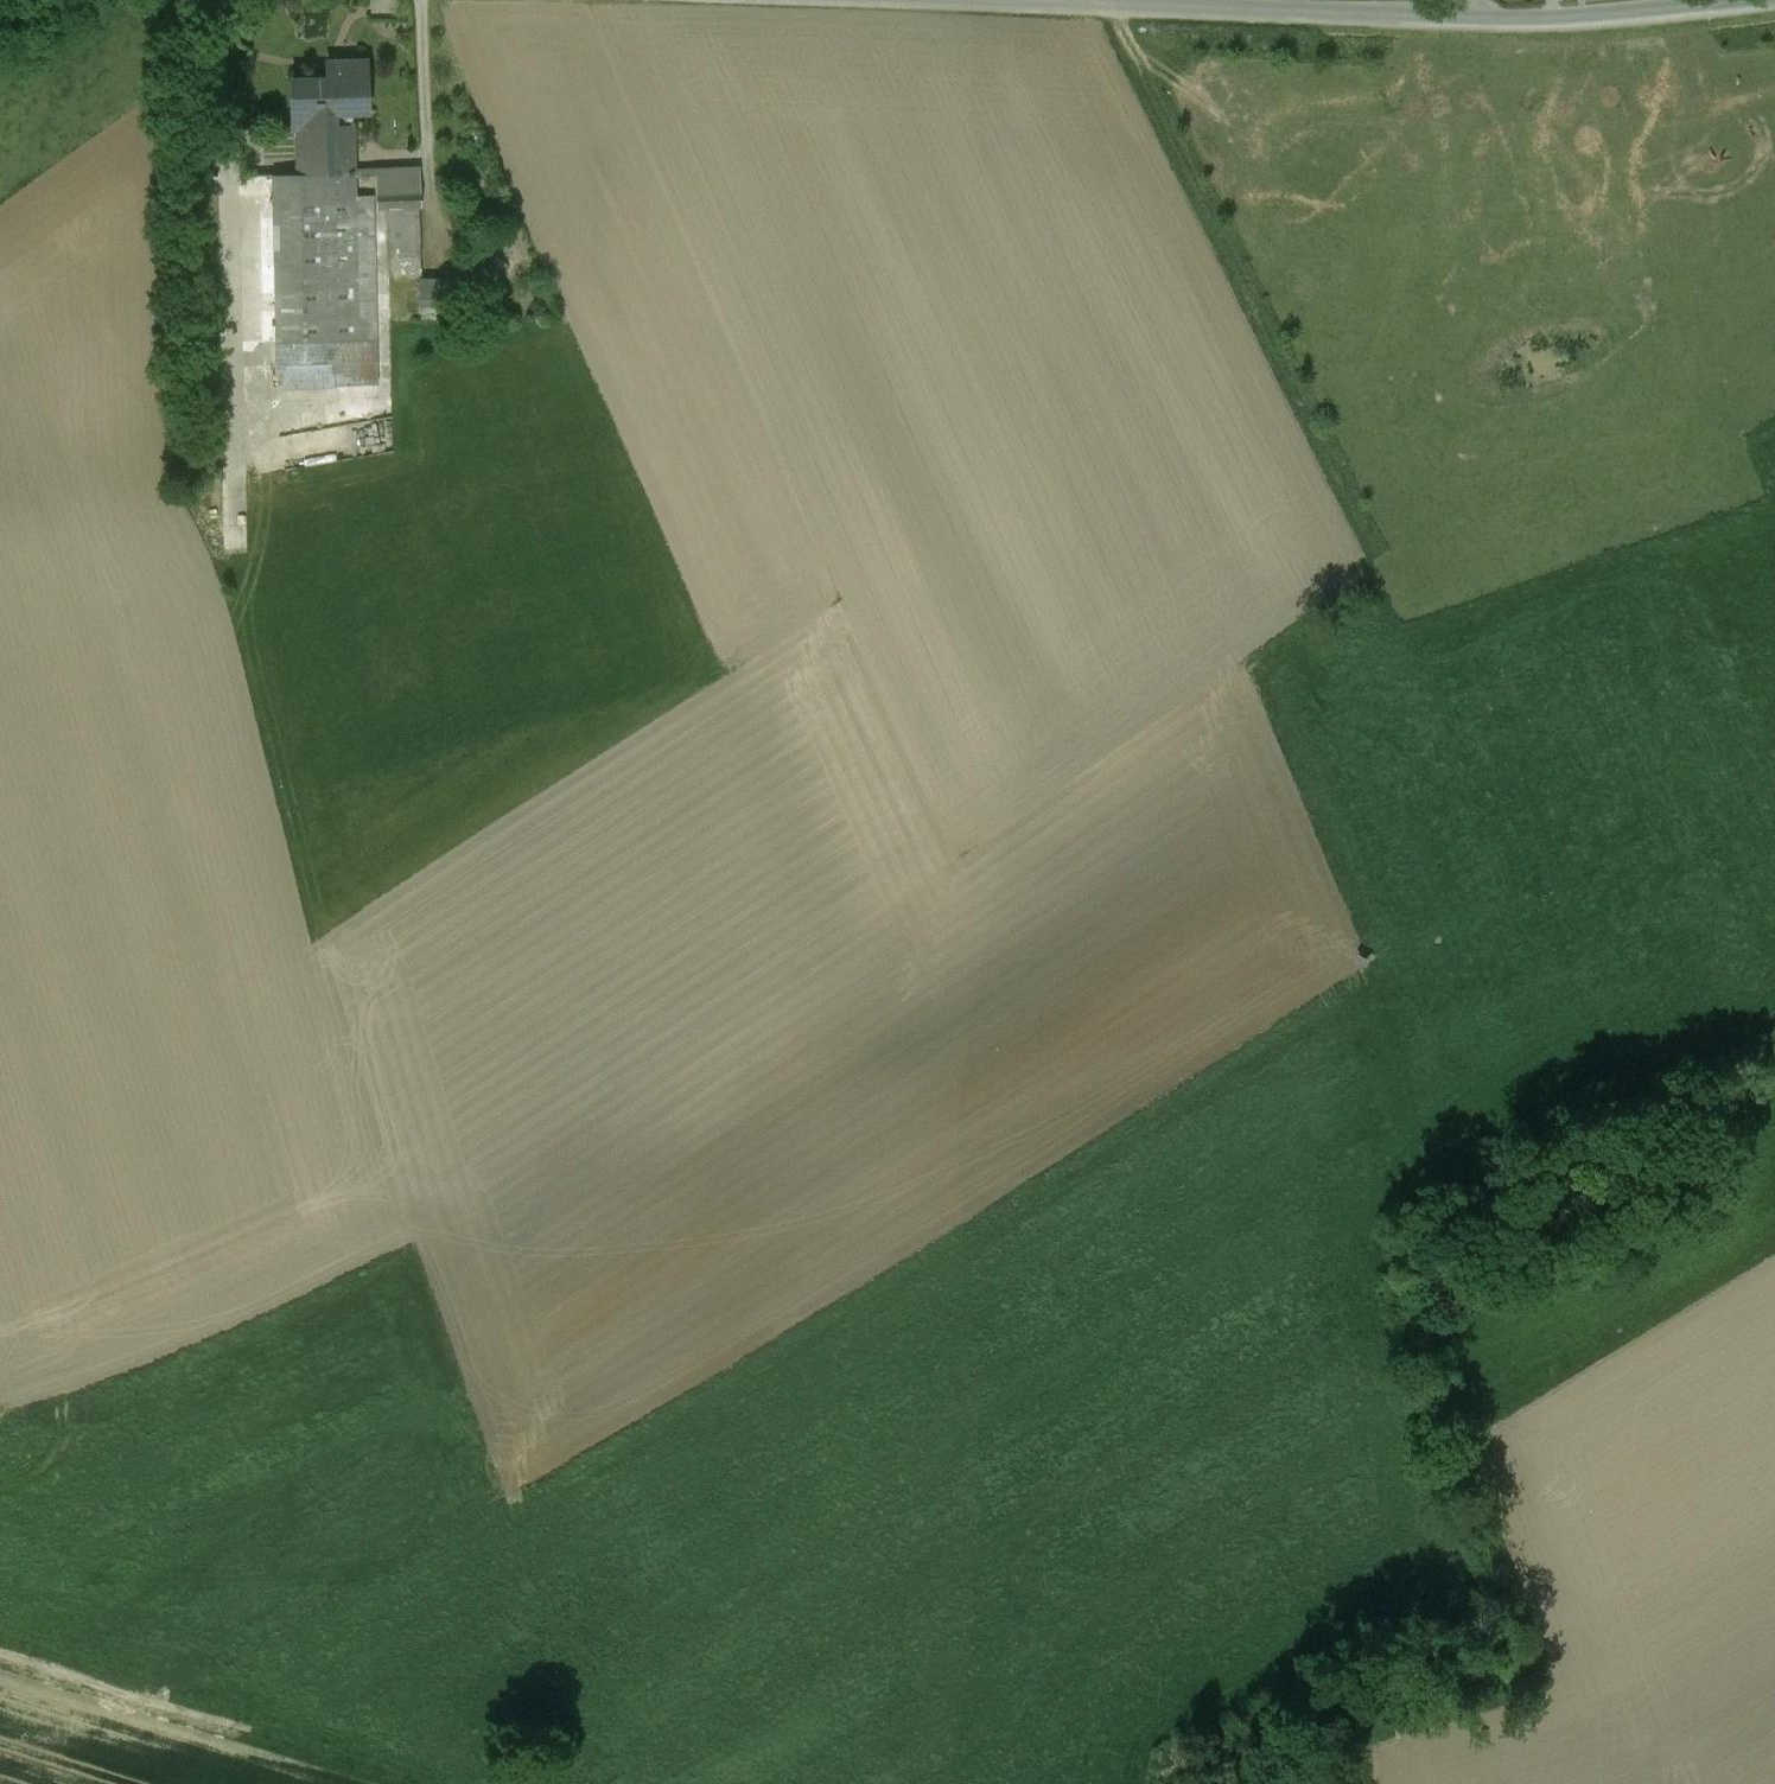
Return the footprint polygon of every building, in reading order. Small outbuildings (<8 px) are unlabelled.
[(364,64),(327,65),(328,81),(292,82),(293,128),(317,127),(317,159),(352,159),(351,112),(366,112),(364,64)] [(317,159),(298,159),(298,175),(299,176),(353,175),(352,159),(317,159)] [(353,175),(299,176),(298,175),(272,176),(275,343),(338,341),(340,387),(377,386),(372,197),(353,197),(353,175)] [(418,189),(377,190),(377,210),(420,209),(418,189)]
